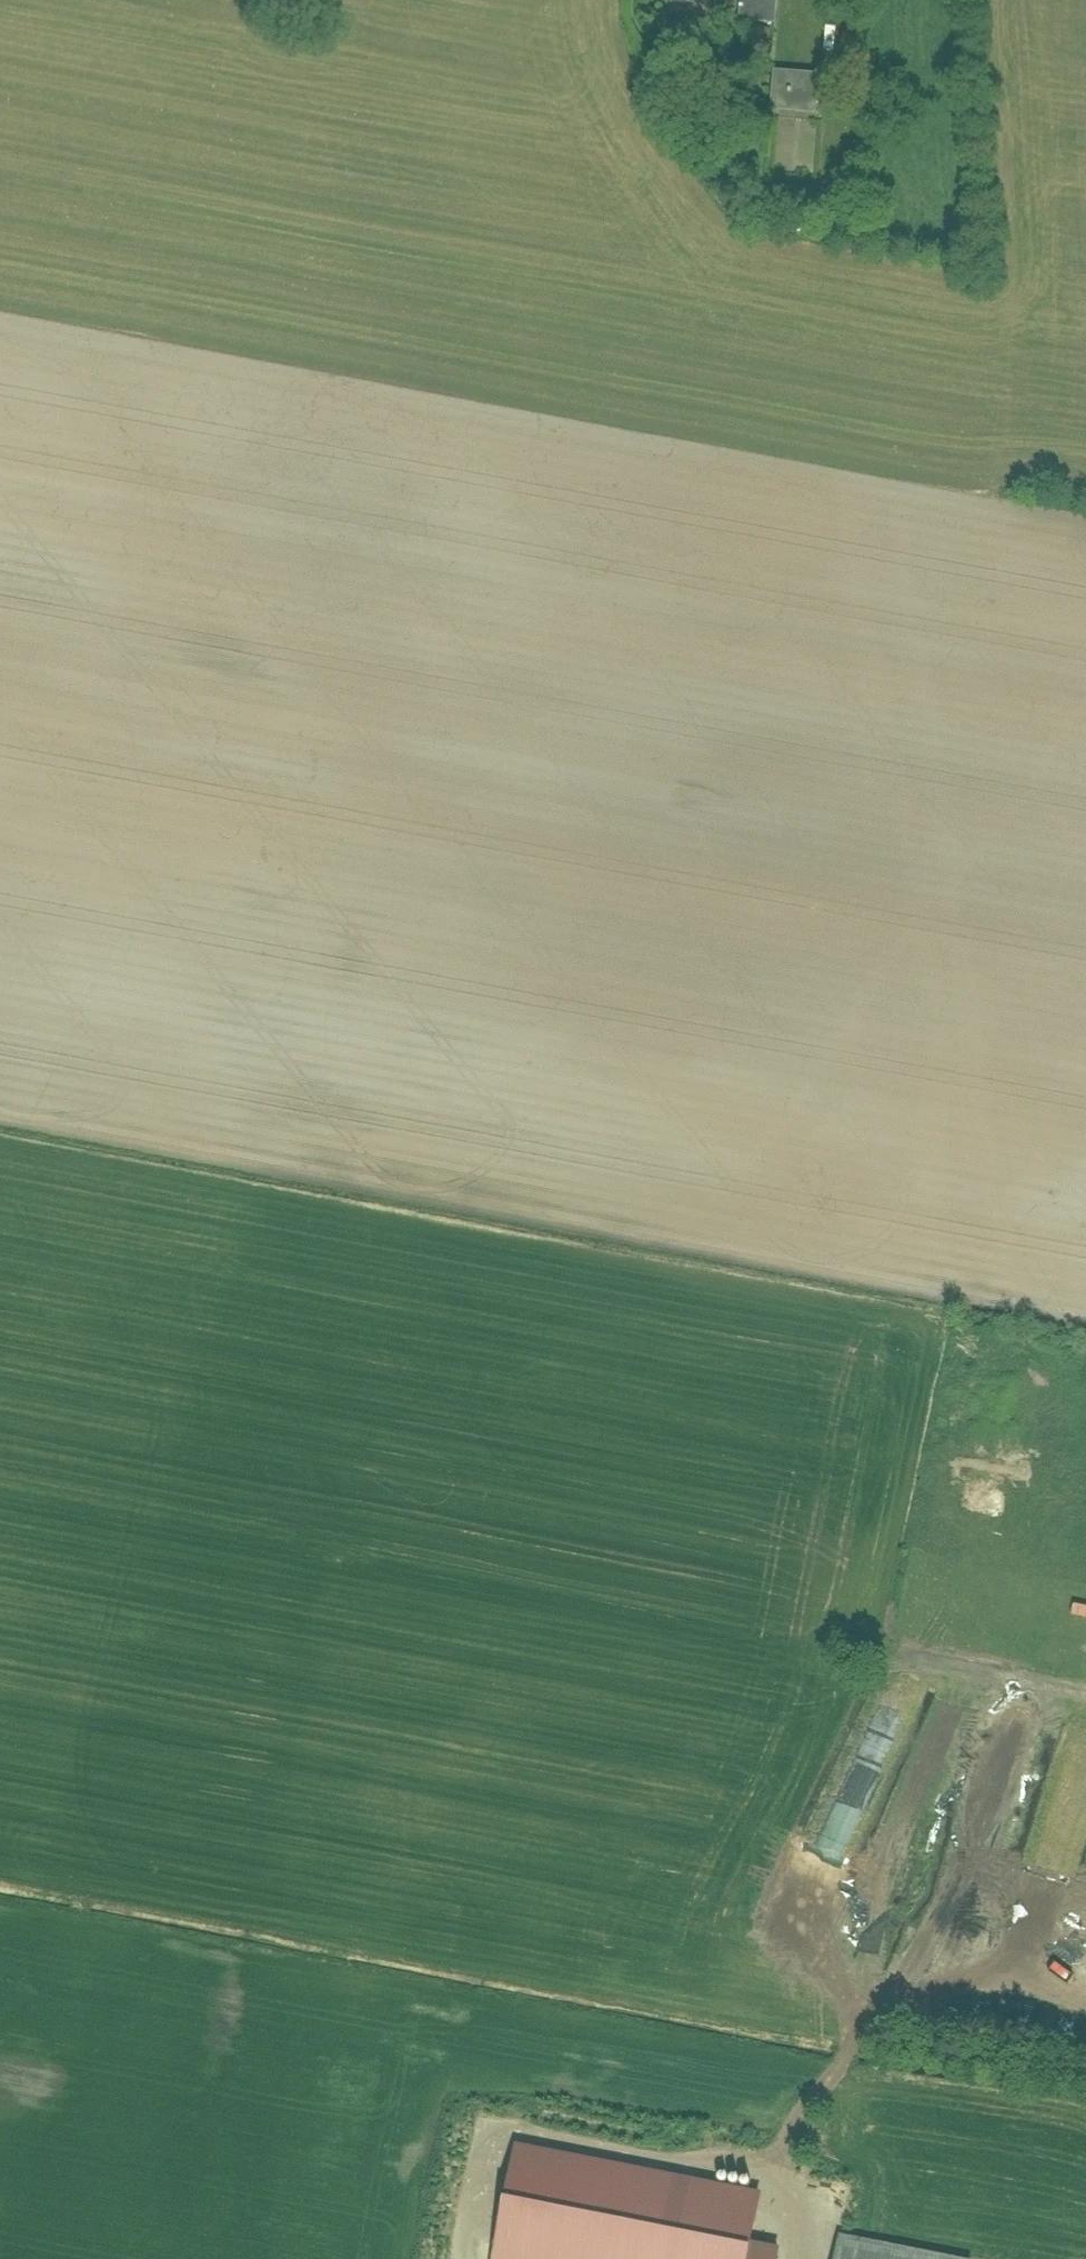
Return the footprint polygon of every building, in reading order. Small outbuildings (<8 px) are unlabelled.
[(672,19),(699,21),(701,0),(673,0),(672,19)] [(733,31),(773,34),(775,0),(735,0),(733,31)] [(778,76),(776,119),(818,121),(820,78),(778,76)] [(515,2149),(496,2258),(746,2258),(758,2193),(515,2149)] [(843,2234),(838,2258),(965,2258),(843,2234)]
